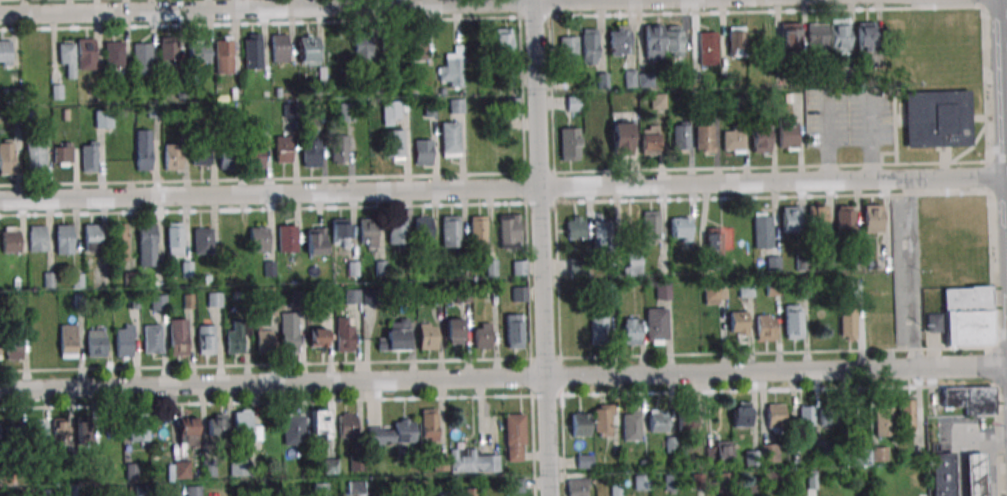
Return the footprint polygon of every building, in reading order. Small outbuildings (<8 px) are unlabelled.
[(830,53),(849,53),(849,19),(830,19),(830,53)] [(857,22),(857,53),(876,53),(876,22),(857,22)] [(801,23),(781,23),(781,51),(801,51),(801,23)] [(807,53),(827,53),(827,23),(807,23),(807,53)] [(662,25),(644,25),(644,60),(662,60),(662,25)] [(629,26),(610,26),(610,56),(629,56),(629,26)] [(683,26),(665,26),(665,56),(683,56),(683,26)] [(744,56),(744,27),(727,27),(727,56),(744,56)] [(494,54),(511,54),(511,29),(494,29),(494,54)] [(582,30),(582,64),(597,64),(597,30),(582,30)] [(559,64),(577,64),(577,32),(559,32),(559,64)] [(698,32),(698,65),(716,65),(716,32),(698,32)] [(271,34),(286,34),(287,61),(271,61),(271,34)] [(373,34),(354,34),(354,60),(373,60),(373,34)] [(318,64),(318,36),(300,36),(300,64),(318,64)] [(398,51),(398,36),(384,36),(384,51),(398,51)] [(215,74),(232,74),(232,37),(215,37),(215,74)] [(411,37),(411,59),(425,59),(425,37),(411,37)] [(243,39),(259,38),(260,65),(244,66),(243,39)] [(78,39),(78,70),(95,70),(95,39),(78,39)] [(177,70),(177,39),(160,39),(160,70),(177,70)] [(0,41),(0,66),(12,66),(12,41),(0,41)] [(124,42),(107,42),(107,68),(124,68),(124,42)] [(151,74),(151,43),(133,43),(133,74),(151,74)] [(209,62),(209,43),(189,43),(189,62),(209,62)] [(58,78),(75,78),(75,44),(58,44),(58,78)] [(438,66),(438,87),(462,86),(461,46),(453,46),(453,54),(445,55),(446,65),(438,66)] [(971,148),(970,92),(905,94),(906,150),(971,148)] [(579,97),(566,97),(566,110),(579,110),(579,97)] [(450,112),(462,112),(463,101),(451,100),(450,112)] [(400,101),(382,101),(382,124),(400,124),(400,101)] [(352,121),(352,104),(340,104),(340,121),(352,121)] [(439,122),(457,121),(459,156),(441,157),(439,122)] [(630,155),(630,122),(612,122),(612,155),(630,155)] [(797,149),(797,123),(779,123),(779,149),(797,149)] [(673,124),(673,150),(689,150),(689,124),(673,124)] [(657,154),(657,125),(640,125),(640,154),(657,154)] [(712,125),(695,125),(695,152),(712,152),(712,125)] [(752,153),(769,153),(769,126),(752,126),(752,153)] [(560,128),(560,160),(579,160),(579,128),(560,128)] [(134,130),(149,129),(150,170),(135,170),(134,130)] [(385,130),(401,129),(402,156),(386,157),(385,130)] [(585,155),(602,155),(602,129),(585,129),(585,155)] [(723,152),(744,152),(744,129),(722,129),(723,152)] [(273,136),(289,135),(290,162),(274,162),(273,136)] [(347,135),(330,135),(330,165),(347,165),(347,135)] [(414,139),(429,138),(430,165),(415,166),(414,139)] [(301,140),(317,139),(318,166),(302,166),(301,140)] [(245,141),(261,140),(262,167),(246,168),(245,141)] [(25,142),(40,141),(41,168),(25,168),(25,142)] [(163,143),(179,142),(180,169),(164,170),(163,143)] [(218,142),(234,142),(235,168),(219,169),(218,142)] [(71,143),(53,143),(53,166),(71,166),(71,143)] [(79,145),(95,144),(96,171),(80,172),(79,145)] [(190,146),(208,145),(208,165),(191,166),(190,146)] [(12,174),(0,174),(0,148),(11,147),(12,174)] [(864,232),(883,232),(883,204),(864,204),(864,232)] [(827,205),(808,205),(808,232),(827,232),(827,205)] [(854,205),(837,205),(837,232),(854,232),(854,205)] [(799,206),(782,206),(782,232),(799,232),(799,206)] [(659,211),(643,211),(643,245),(659,245),(659,211)] [(772,212),(754,212),(754,248),(772,248),(772,212)] [(499,214),(514,214),(515,241),(499,241),(499,214)] [(441,215),(457,215),(458,241),(442,242),(441,215)] [(469,216),(484,215),(485,242),(469,243),(469,216)] [(387,217),(403,216),(404,243),(388,243),(387,217)] [(414,216),(430,216),(430,243),(415,243),(414,216)] [(585,239),(585,216),(567,216),(567,239),(585,239)] [(359,218),(375,217),(376,244),(360,245),(359,218)] [(672,217),(672,240),(690,240),(690,217),(672,217)] [(349,218),(332,218),(332,246),(349,246),(349,218)] [(612,220),(593,220),(593,247),(612,247),(612,220)] [(222,221),(223,247),(238,247),(238,221),(222,221)] [(137,223),(153,222),(154,249),(138,250),(137,223)] [(165,222),(181,222),(182,249),(166,249),(165,222)] [(109,224),(125,223),(126,250),(110,250),(109,224)] [(54,225),(70,224),(70,251),(55,251),(54,225)] [(82,224),(98,224),(99,250),(83,251),(82,224)] [(277,225),(293,224),(294,251),(278,252),(277,225)] [(28,226),(43,225),(44,252),(28,252),(28,226)] [(19,226),(1,226),(1,252),(19,252),(19,226)] [(192,228),(211,227),(212,253),(193,254),(192,228)] [(249,227),(267,227),(267,252),(249,252),(249,227)] [(307,227),(323,227),(324,253),(308,254),(307,227)] [(722,227),(706,227),(706,266),(722,266),(722,227)] [(640,276),(640,249),(623,249),(623,276),(640,276)] [(525,274),(525,262),(513,262),(513,274),(525,274)] [(670,300),(670,280),(656,280),(656,300),(670,300)] [(726,280),(703,280),(703,304),(726,304),(726,280)] [(990,286),(943,287),(944,313),(926,313),(926,333),(945,332),(946,346),(992,345),(990,286)] [(527,287),(512,287),(512,302),(527,302),(527,287)] [(360,304),(360,290),(344,290),(344,304),(360,304)] [(222,307),(222,293),(207,293),(207,307),(222,307)] [(166,311),(166,295),(151,295),(151,311),(166,311)] [(802,339),(802,304),(785,304),(785,339),(802,339)] [(667,308),(645,309),(645,319),(623,319),(624,345),(644,345),(644,344),(667,344),(667,308)] [(856,340),(856,311),(840,311),(840,340),(856,340)] [(281,312),(281,353),(297,353),(297,312),(281,312)] [(747,336),(747,313),(730,313),(730,336),(747,336)] [(522,314),(506,314),(506,348),(522,348),(522,314)] [(336,351),(352,351),(352,317),(336,317),(336,351)] [(607,341),(607,317),(591,317),(591,341),(607,341)] [(775,341),(775,318),(757,318),(757,341),(775,341)] [(187,356),(187,319),(170,319),(170,356),(187,356)] [(462,344),(462,319),(447,319),(447,344),(462,344)] [(409,351),(409,320),(387,320),(387,339),(377,339),(377,351),(409,351)] [(491,349),(491,322),(475,322),(475,349),(491,349)] [(243,336),(250,336),(250,323),(226,323),(226,354),(243,354),(243,336)] [(436,349),(436,323),(418,323),(418,349),(436,349)] [(76,324),(60,324),(60,358),(76,358),(76,324)] [(116,357),(133,357),(133,324),(116,324),(116,357)] [(161,325),(143,325),(143,354),(161,354),(161,325)] [(214,354),(214,325),(198,325),(198,354),(214,354)] [(21,360),(21,328),(4,328),(4,360),(21,360)] [(308,348),(327,348),(327,328),(308,328),(308,348)] [(106,329),(87,329),(87,357),(107,357),(106,329)] [(256,353),(272,353),(272,330),(256,330),(256,353)] [(943,386),(944,416),(993,415),(992,386),(943,386)] [(914,399),(898,399),(898,431),(914,431),(914,399)] [(733,427),(752,427),(752,402),(733,402),(733,427)] [(784,404),(767,404),(767,430),(784,430),(784,404)] [(814,426),(813,405),(799,405),(799,426),(814,426)] [(893,408),(875,408),(875,436),(893,436),(893,408)] [(437,441),(437,409),(421,409),(421,441),(437,441)] [(594,437),(610,437),(610,409),(594,409),(594,437)] [(667,409),(649,409),(649,432),(667,432),(667,409)] [(234,410),(234,448),(251,448),(251,441),(261,441),(261,426),(251,426),(251,410),(234,410)] [(329,410),(311,410),(311,436),(329,436),(329,410)] [(623,440),(639,440),(639,411),(623,411),(623,440)] [(338,412),(338,438),(356,438),(356,412),(338,412)] [(571,413),(571,437),(590,437),(590,413),(571,413)] [(695,435),(695,413),(678,413),(678,435),(695,435)] [(832,413),(822,414),(823,426),(833,425),(832,413)] [(147,441),(147,414),(129,414),(129,441),(147,441)] [(207,414),(207,439),(226,439),(226,414),(207,414)] [(525,461),(525,414),(505,414),(506,461),(525,461)] [(198,416),(178,416),(178,446),(198,446),(198,416)] [(68,441),(68,418),(52,418),(52,441),(68,441)] [(415,419),(394,419),(394,428),(368,428),(368,444),(415,444),(415,419)] [(26,447),(45,447),(45,420),(26,420),(26,447)] [(283,445),(308,445),(308,421),(283,421),(283,445)] [(96,441),(99,427),(91,425),(88,440),(96,441)] [(3,445),(17,445),(17,427),(3,427),(3,445)] [(731,465),(731,441),(706,441),(706,465),(731,465)] [(779,462),(779,443),(761,443),(761,462),(779,462)] [(450,473),(498,473),(498,456),(476,456),(476,449),(450,449),(450,473)] [(952,455),(931,456),(933,495),(954,495),(952,455)] [(984,455),(964,456),(966,495),(986,495),(984,455)] [(593,468),(593,456),(577,456),(577,468),(593,468)] [(230,475),(247,475),(247,460),(230,460),(230,475)] [(189,479),(189,461),(173,461),(173,479),(189,479)] [(765,472),(765,489),(787,489),(787,472),(765,472)] [(590,478),(571,478),(571,495),(590,495),(590,478)] [(510,492),(523,492),(523,479),(510,479),(510,492)] [(201,486),(186,486),(186,495),(201,495),(201,486)]
